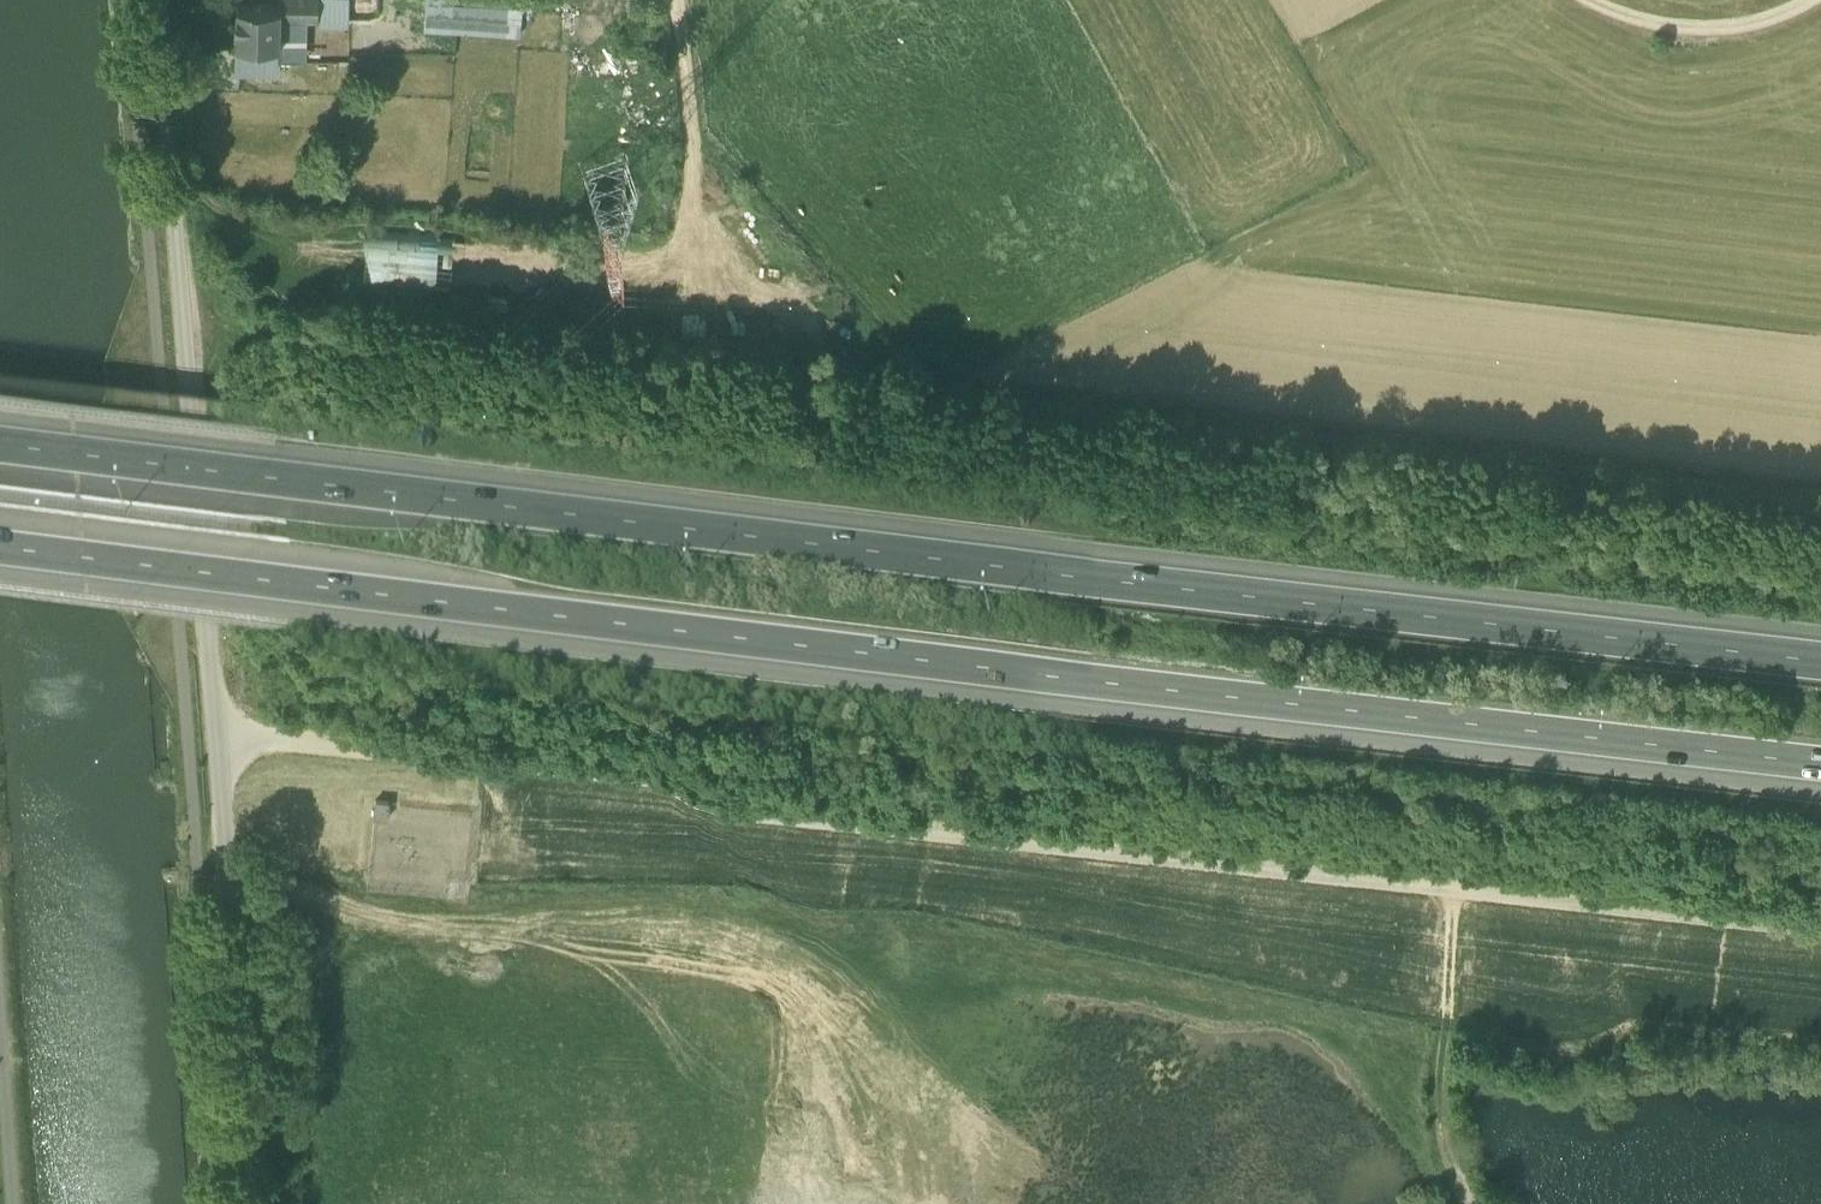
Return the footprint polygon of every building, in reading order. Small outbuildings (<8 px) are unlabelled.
[(277,32),(277,47),(303,47),(303,23),(279,22),(279,6),(316,6),(316,0),(236,0),(235,31),(277,32)] [(422,17),(530,25),(532,0),(424,0),(422,17)] [(364,266),(437,268),(438,222),(364,220),(364,266)] [(389,805),(374,803),(372,823),(387,825),(389,805)]
